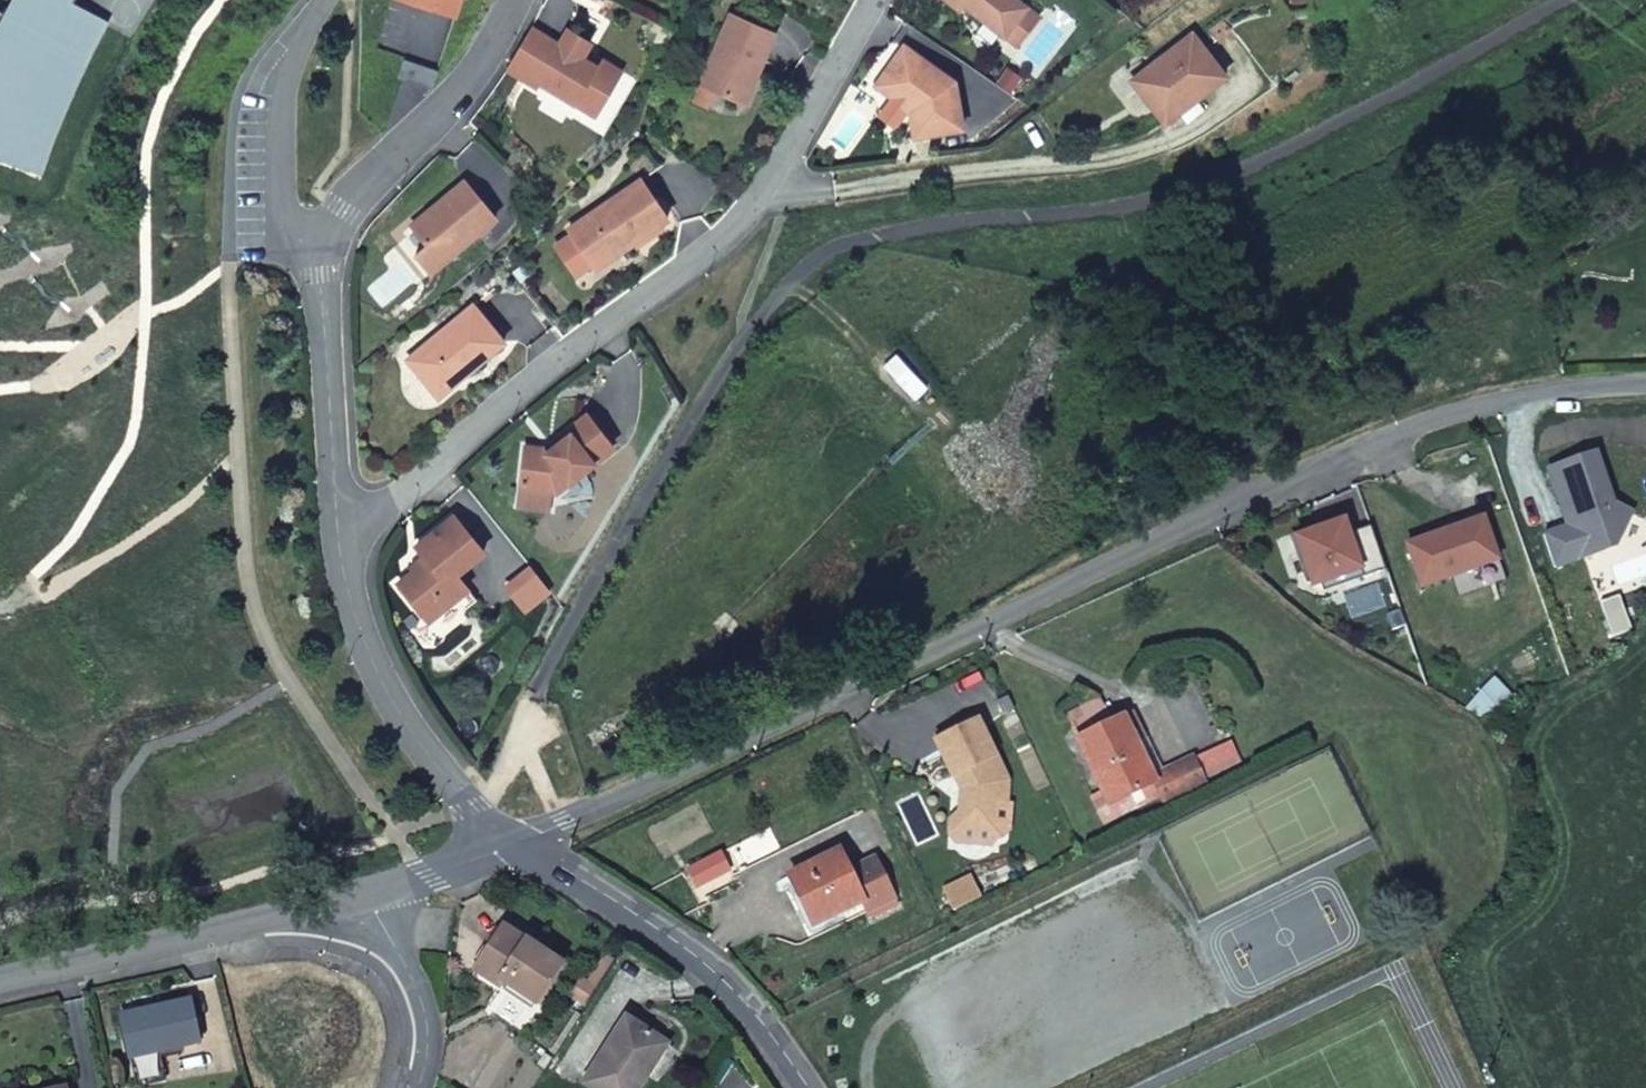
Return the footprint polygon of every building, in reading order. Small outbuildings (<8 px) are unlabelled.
[(10,15),(0,10),(0,158),(39,171),(73,86),(105,23),(66,2),(67,0),(18,0),(10,15)] [(456,16),(461,0),(407,0),(456,16)] [(959,10),(963,5),(1003,36),(1026,7),(1017,0),(946,0),(959,10)] [(1040,17),(1026,7),(1003,36),(1016,46),(1040,17)] [(774,35),(729,16),(700,85),(715,91),(745,104),(774,35)] [(531,29),(506,70),(535,88),(538,83),(595,116),(614,85),(593,72),(596,67),(582,59),(590,44),(568,31),(559,45),(531,29)] [(1192,34),(1132,81),(1165,123),(1225,76),(1192,34)] [(900,52),(876,86),(893,98),(908,96),(915,137),(962,129),(954,82),(934,68),(920,74),(900,52)] [(405,61),(400,78),(433,89),(438,71),(405,61)] [(715,91),(700,85),(693,101),(708,107),(715,91)] [(640,180),(568,230),(569,231),(595,268),(596,269),(667,219),(640,180)] [(495,219),(464,181),(411,226),(426,244),(414,254),(430,273),(495,219)] [(578,280),(595,268),(569,231),(552,243),(578,280)] [(422,379),(438,398),(504,343),(472,306),(419,350),(407,361),(422,379)] [(520,489),(556,493),(613,447),(587,415),(567,431),(569,435),(546,453),(543,450),(525,448),(520,489)] [(1597,451),(1545,469),(1564,525),(1543,532),(1556,569),(1615,548),(1634,512),(1616,503),(1597,451)] [(556,493),(520,489),(518,511),(553,515),(556,493)] [(412,573),(398,585),(428,622),(467,590),(456,576),(484,553),(454,517),(416,548),(425,558),(413,567),(412,573)] [(1311,590),(1364,570),(1345,518),(1291,538),(1311,590)] [(1422,587),(1497,561),(1483,518),(1407,544),(1422,587)] [(1633,630),(1619,594),(1599,601),(1613,637),(1633,630)] [(1465,707),(1485,726),(1514,694),(1494,676),(1465,707)] [(1134,712),(1124,717),(1078,739),(1102,790),(1109,804),(1155,783),(1152,777),(1133,737),(1144,732),(1134,712)] [(1008,781),(978,720),(935,741),(953,777),(957,775),(963,789),(961,790),(959,823),(959,825),(992,828),(994,803),(1003,803),(1006,804),(1008,781)] [(1164,802),(1207,781),(1195,757),(1152,777),(1155,783),(1161,795),(1160,795),(1164,802)] [(1103,823),(1160,795),(1161,795),(1155,783),(1109,804),(1102,790),(1090,796),(1103,823)] [(959,825),(959,823),(949,822),(949,834),(1001,838),(1003,803),(994,803),(992,828),(959,825)] [(895,898),(875,858),(849,871),(840,851),(789,875),(814,926),(863,902),(868,911),(895,898)] [(720,854),(688,870),(697,888),(729,872),(720,854)] [(561,963),(503,925),(474,970),(498,985),(501,980),(536,1002),(561,963)] [(606,953),(588,980),(595,985),(613,958),(606,953)] [(595,985),(588,980),(583,977),(572,993),(577,997),(584,1001),(595,985)] [(190,1000),(122,1015),(130,1056),(199,1041),(190,1000)] [(627,1016),(583,1082),(592,1087),(638,1087),(646,1075),(639,1070),(659,1039),(627,1016)]
